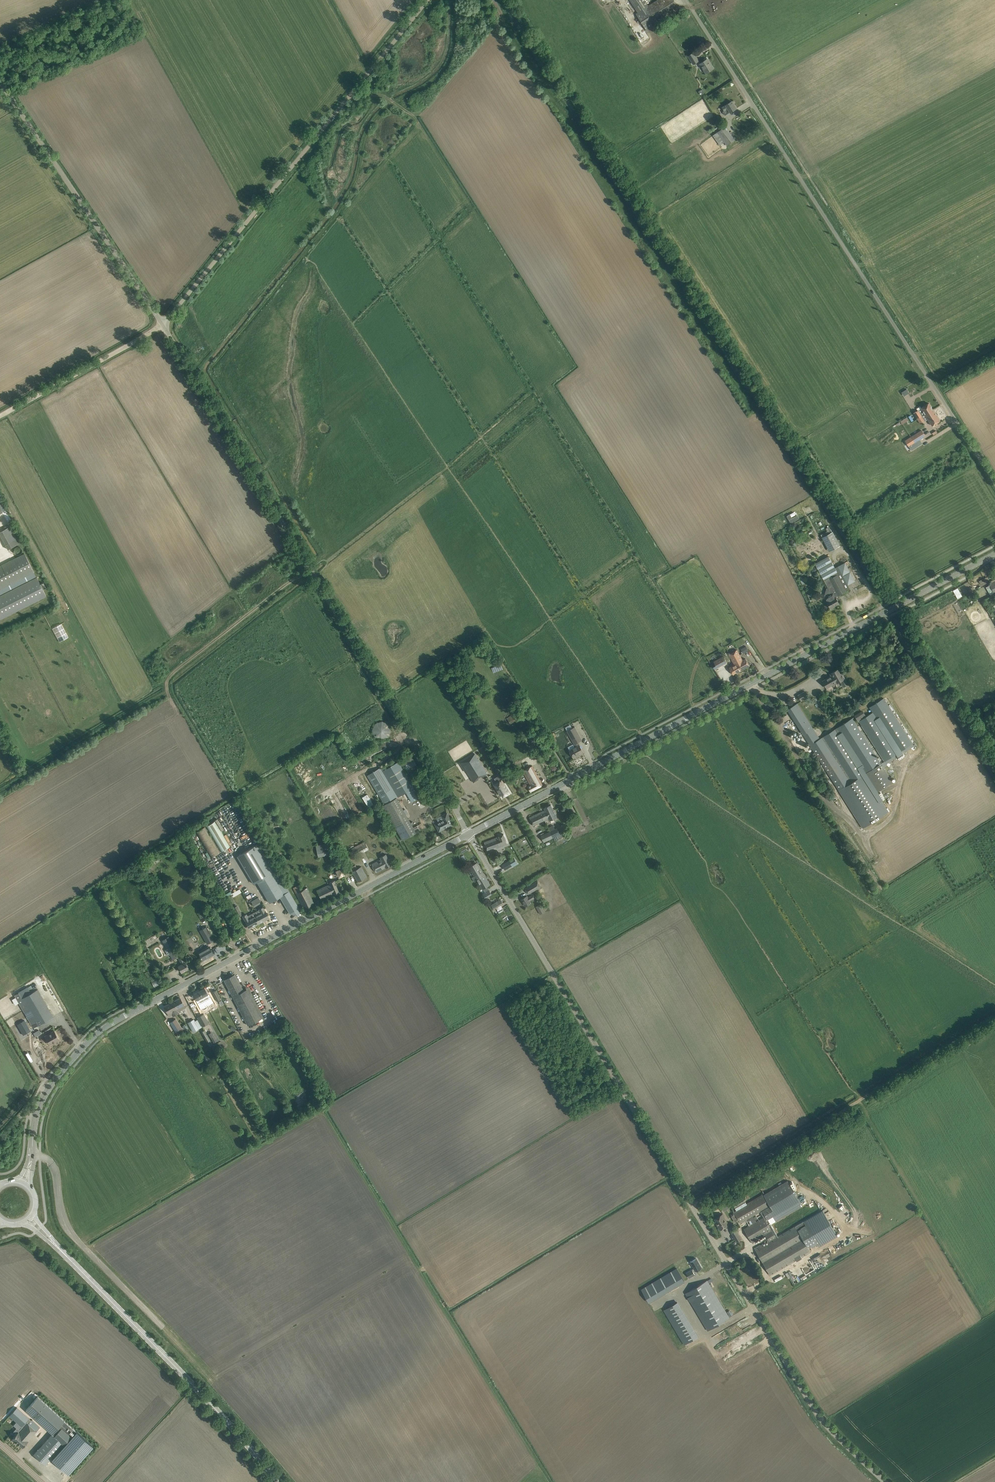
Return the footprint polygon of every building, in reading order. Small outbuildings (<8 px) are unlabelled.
[(648,6),(645,0),(630,0),(638,12),(636,14),(647,31),(679,9),(673,0),(657,0),(648,6)] [(638,36),(644,45),(652,40),(645,31),(638,36)] [(693,64),(699,61),(693,53),(688,56),(693,64)] [(707,59),(703,62),(700,64),(706,73),(713,68),(709,63),(710,63),(707,59)] [(732,101),(727,104),(722,107),(724,111),(723,111),(725,115),(736,109),(732,101)] [(725,126),(721,129),(717,132),(727,145),(735,139),(725,126)] [(917,410),(913,413),(917,419),(921,416),(924,414),(932,409),(929,403),(921,408),(920,406),(916,409),(917,410)] [(932,409),(924,414),(928,419),(932,426),(940,421),(932,409)] [(911,437),(914,442),(915,442),(925,436),(922,430),(921,430),(922,431),(911,437)] [(911,437),(905,441),(911,450),(917,446),(915,442),(914,442),(911,437)] [(790,514),(787,516),(791,523),(799,518),(798,515),(792,518),(790,514)] [(6,545),(8,549),(19,543),(10,526),(0,532),(0,535),(6,545)] [(827,531),(821,534),(822,537),(829,551),(840,546),(833,531),(832,532),(830,528),(829,527),(826,528),(826,529),(827,531)] [(25,553),(0,565),(0,589),(34,572),(25,553)] [(828,556),(815,563),(816,565),(828,587),(830,591),(829,592),(830,594),(825,597),(824,597),(826,601),(828,604),(830,608),(831,608),(830,608),(838,604),(836,601),(837,600),(835,597),(838,595),(838,596),(846,591),(846,590),(834,568),(829,558),(828,556)] [(0,596),(0,619),(46,596),(43,589),(46,588),(43,582),(40,584),(37,577),(0,596)] [(749,666),(747,661),(746,659),(743,660),(737,649),(729,654),(734,664),(729,667),(731,670),(733,674),(749,666)] [(727,662),(723,656),(713,661),(715,665),(717,668),(727,662)] [(884,662),(886,666),(892,662),(890,658),(884,662)] [(492,667),(493,673),(503,669),(501,664),(492,667)] [(823,681),(825,685),(827,688),(837,682),(840,681),(843,687),(848,684),(842,673),(840,674),(837,669),(830,673),(831,676),(823,681)] [(798,695),(801,700),(808,696),(805,691),(798,695)] [(863,712),(855,716),(858,721),(859,721),(883,759),(884,761),(881,763),(882,765),(883,767),(886,765),(888,762),(897,756),(899,759),(904,755),(903,753),(914,746),(914,745),(913,743),(884,698),(873,704),(869,707),(873,712),(866,716),(863,712)] [(797,703),(787,710),(863,828),(889,812),(876,792),(893,782),(883,767),(882,765),(881,763),(852,718),(820,739),(797,703)] [(506,716),(511,724),(519,718),(515,711),(506,716)] [(391,731),(389,724),(382,721),(375,723),(372,730),(375,737),(381,740),(388,737),(391,731)] [(575,727),(567,731),(571,737),(574,744),(575,744),(576,747),(575,747),(573,744),(568,747),(570,750),(569,750),(571,754),(574,758),(584,752),(581,748),(579,745),(578,742),(582,740),(578,733),(575,727)] [(464,770),(465,772),(467,771),(473,782),(474,782),(479,779),(478,777),(481,775),(482,777),(483,776),(487,773),(475,753),(460,762),(464,770)] [(411,777),(421,771),(411,754),(401,760),(411,777)] [(367,775),(385,805),(396,798),(406,792),(412,802),(418,798),(412,788),(417,785),(414,780),(412,782),(400,761),(396,763),(394,761),(381,769),(380,767),(367,775)] [(543,785),(540,780),(532,765),(523,771),(530,785),(528,786),(531,791),(543,785)] [(502,780),(501,779),(501,780),(497,782),(494,784),(501,795),(502,794),(504,796),(505,795),(506,796),(510,793),(502,780)] [(368,794),(362,797),(369,807),(374,804),(368,794)] [(557,817),(553,809),(551,804),(544,808),(545,810),(541,812),(545,820),(545,821),(549,819),(550,820),(557,817)] [(403,811),(392,817),(405,839),(416,833),(413,827),(403,811)] [(529,817),(532,822),(533,825),(545,820),(541,812),(529,817)] [(447,813),(441,816),(443,819),(435,824),(439,831),(453,824),(447,813)] [(575,827),(582,823),(580,819),(573,822),(575,827)] [(211,835),(221,851),(220,851),(221,851),(230,846),(215,820),(206,826),(207,828),(207,829),(208,831),(209,831),(210,833),(211,835)] [(208,831),(205,826),(195,832),(211,857),(220,852),(209,834),(209,833),(208,831)] [(550,831),(553,838),(560,834),(557,828),(550,831)] [(550,831),(541,835),(544,842),(553,838),(550,831)] [(224,835),(230,846),(233,844),(226,834),(224,835)] [(487,850),(492,848),(497,846),(497,848),(507,844),(503,834),(499,835),(499,836),(484,842),(487,850)] [(317,845),(319,857),(332,854),(329,842),(317,845)] [(352,850),(355,856),(369,849),(366,843),(365,844),(364,842),(352,848),(353,850),(352,850)] [(297,915),(301,912),(289,891),(274,866),(273,867),(258,844),(237,856),(254,884),(257,882),(269,902),(280,896),(290,913),(297,915)] [(371,863),(374,868),(376,872),(386,867),(386,868),(392,865),(389,861),(386,854),(380,857),(381,858),(371,863)] [(514,858),(507,862),(510,867),(514,864),(513,862),(515,860),(514,858)] [(477,863),(470,867),(472,871),(473,871),(475,875),(472,877),(474,881),(477,879),(484,875),(477,863)] [(350,868),(355,877),(358,882),(367,877),(365,872),(361,866),(357,868),(355,865),(350,868)] [(339,870),(337,871),(339,876),(344,874),(343,872),(345,871),(343,866),(338,868),(339,870)] [(484,875),(477,879),(483,888),(486,892),(483,894),(485,898),(487,896),(492,894),(487,886),(490,884),(484,875)] [(317,890),(319,895),(321,899),(333,894),(333,895),(339,892),(334,880),(329,883),(330,884),(317,890)] [(525,888),(529,894),(541,887),(537,880),(525,888)] [(306,888),(302,890),(299,885),(293,888),(303,909),(314,903),(312,899),(306,888)] [(239,889),(230,894),(232,897),(241,892),(239,889)] [(525,906),(530,903),(531,902),(530,900),(534,898),(532,895),(528,897),(527,896),(521,899),(525,906)] [(251,901),(255,907),(262,903),(258,897),(251,901)] [(493,910),(499,906),(503,903),(501,898),(490,905),(493,910)] [(540,914),(545,911),(541,904),(536,907),(540,914)] [(242,914),(237,906),(236,906),(235,905),(232,907),(233,908),(238,917),(242,914)] [(260,913),(255,916),(259,923),(269,918),(266,913),(265,911),(263,907),(259,909),(259,910),(261,913),(260,913)] [(203,910),(197,913),(202,921),(207,918),(203,912),(203,911),(203,910)] [(259,923),(255,916),(249,919),(246,914),(243,916),(249,928),(259,923)] [(231,917),(226,920),(230,927),(231,926),(234,932),(238,931),(231,917)] [(207,943),(214,940),(206,927),(200,930),(207,943)] [(162,940),(166,948),(173,959),(180,955),(174,944),(173,944),(169,936),(162,940)] [(213,954),(211,950),(209,946),(198,952),(202,960),(207,958),(207,957),(213,954),(213,955),(213,954)] [(181,956),(178,957),(182,964),(178,966),(181,972),(182,972),(185,971),(185,970),(188,968),(185,962),(181,956)] [(177,967),(168,971),(171,977),(179,973),(177,967)] [(245,994),(237,978),(235,974),(224,980),(248,1025),(263,1017),(250,992),(245,994)] [(18,992),(14,995),(31,1023),(33,1027),(53,1016),(51,1012),(37,989),(36,986),(33,988),(32,986),(28,988),(28,987),(18,992)] [(205,1001),(207,1006),(211,1004),(209,999),(210,998),(207,994),(208,994),(204,988),(199,991),(205,1001)] [(198,989),(193,992),(194,993),(196,998),(197,1000),(198,999),(200,1004),(203,1008),(207,1006),(205,1001),(199,991),(198,989)] [(212,992),(217,1001),(221,999),(216,990),(212,992)] [(185,1008),(182,1002),(180,997),(172,1002),(178,1013),(179,1013),(178,1012),(185,1008)] [(173,1016),(178,1013),(172,1002),(164,1006),(166,1010),(169,1016),(172,1015),(173,1016)] [(203,1026),(209,1023),(203,1014),(197,1017),(203,1026)] [(181,1028),(175,1019),(170,1022),(176,1031),(181,1028)] [(194,1019),(188,1022),(193,1032),(198,1029),(194,1019)] [(23,1034),(30,1030),(24,1020),(17,1024),(23,1034)] [(203,1035),(205,1037),(204,1037),(205,1038),(206,1039),(205,1039),(206,1040),(206,1039),(207,1042),(210,1040),(204,1030),(201,1032),(202,1032),(202,1033),(203,1034),(202,1034),(203,1035)] [(55,1042),(59,1039),(54,1031),(45,1036),(49,1044),(54,1041),(55,1042)] [(734,1212),(735,1214),(732,1216),(731,1216),(735,1222),(739,1220),(740,1223),(746,1219),(747,1222),(751,1220),(753,1224),(751,1225),(748,1226),(744,1229),(752,1242),(765,1234),(769,1241),(764,1244),(762,1245),(761,1246),(757,1248),(756,1249),(771,1275),(796,1260),(798,1263),(804,1260),(802,1258),(801,1257),(810,1252),(807,1246),(798,1230),(806,1225),(817,1244),(819,1247),(838,1236),(831,1224),(829,1221),(829,1220),(826,1216),(823,1210),(803,1221),(795,1226),(778,1236),(771,1224),(802,1206),(799,1201),(787,1181),(764,1194),(763,1193),(746,1203),(736,1209),(736,1210),(734,1212)] [(717,1225),(720,1230),(729,1224),(722,1214),(715,1218),(718,1224),(717,1225)] [(737,1242),(742,1239),(742,1238),(736,1229),(731,1232),(735,1239),(734,1239),(735,1241),(736,1241),(737,1242)] [(694,1268),(686,1273),(689,1277),(695,1274),(694,1272),(702,1267),(696,1258),(690,1262),(694,1268)] [(677,1268),(665,1275),(673,1288),(684,1281),(677,1268)] [(801,1270),(790,1276),(795,1284),(805,1278),(801,1270)] [(688,1308),(703,1333),(729,1317),(707,1280),(691,1290),(689,1287),(684,1290),(686,1293),(684,1294),(685,1296),(687,1295),(693,1305),(688,1308)] [(681,1301),(665,1308),(683,1345),(698,1338),(681,1301)] [(45,1465),(48,1461),(51,1458),(68,1473),(93,1446),(67,1422),(38,1396),(26,1410),(52,1434),(34,1454),(45,1465)] [(17,1407),(10,1416),(17,1422),(14,1425),(17,1428),(21,1431),(19,1433),(18,1432),(15,1435),(12,1438),(22,1447),(28,1441),(36,1431),(40,1427),(31,1420),(17,1407)]
